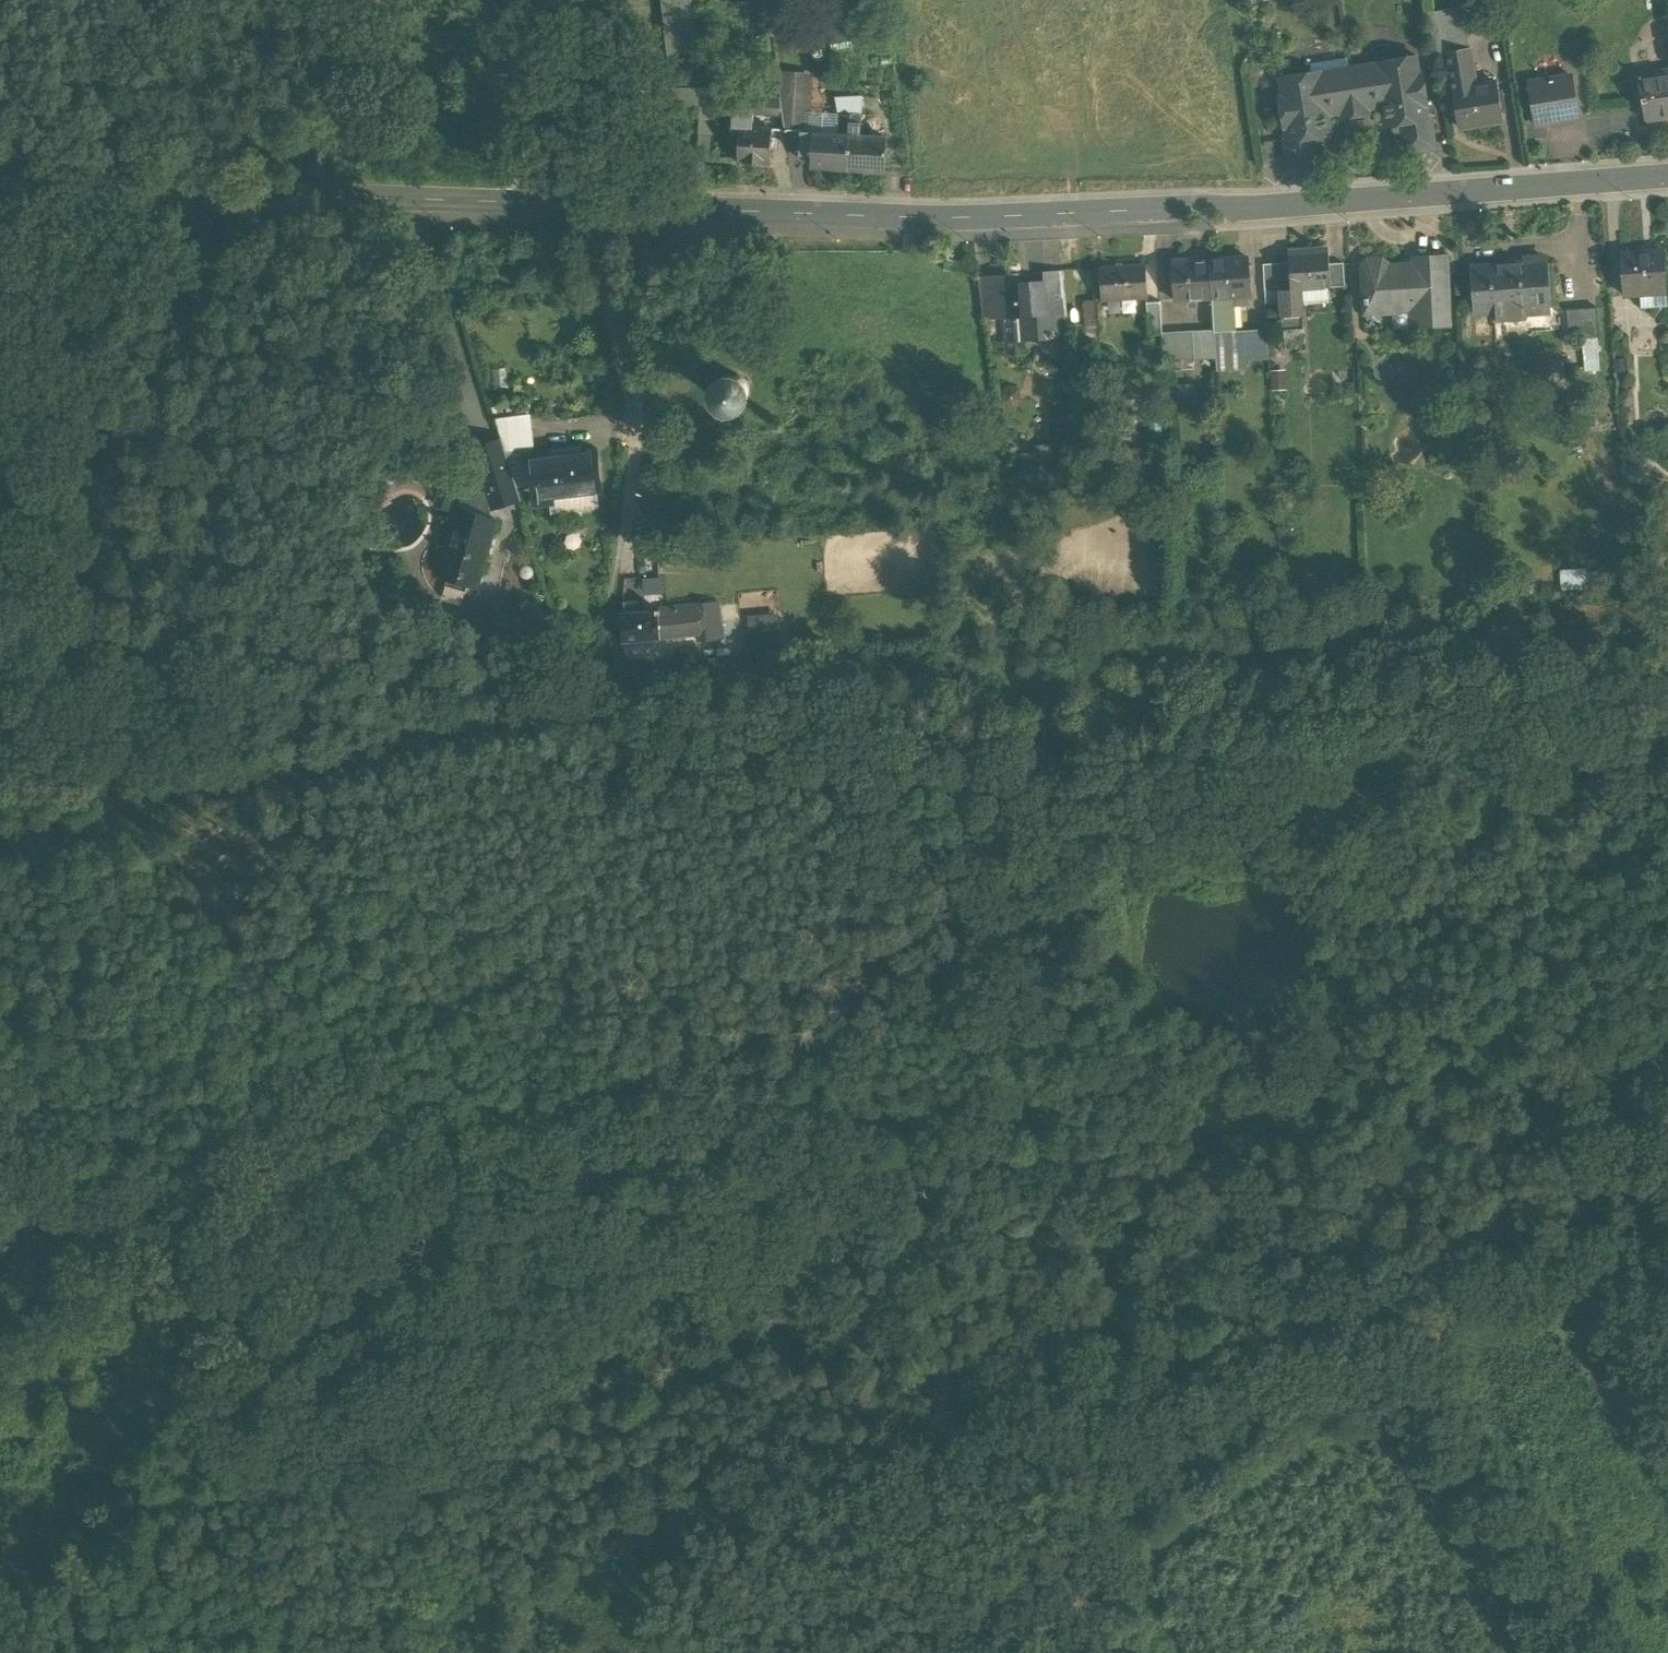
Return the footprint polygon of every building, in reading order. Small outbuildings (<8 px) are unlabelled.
[(1445,51),(1444,51),(1447,65),(1471,62),(1469,47),(1445,51)] [(1347,57),(1310,63),(1312,74),(1313,74),(1314,83),(1328,81),(1327,78),(1349,75),(1347,57)] [(692,62),(675,58),(673,71),(689,75),(692,62)] [(1411,58),(1384,63),(1385,71),(1372,73),(1372,71),(1349,75),(1355,113),(1369,111),(1369,108),(1384,106),(1386,123),(1401,121),(1424,117),(1423,116),(1421,103),(1425,102),(1421,75),(1414,76),(1411,58)] [(1471,62),(1447,65),(1451,91),(1453,91),(1453,89),(1475,85),(1471,62)] [(776,69),(780,96),(783,115),(786,132),(801,132),(801,131),(807,131),(811,72),(776,69)] [(1637,75),(1645,121),(1667,117),(1667,70),(1637,75)] [(1312,74),(1286,78),(1289,96),(1282,97),(1286,125),(1290,124),(1292,137),(1292,138),(1315,134),(1329,132),(1326,115),(1341,113),(1341,115),(1355,113),(1349,75),(1327,78),(1328,81),(1314,83),(1313,74),(1312,74)] [(1571,75),(1529,82),(1536,124),(1578,117),(1571,75)] [(1475,85),(1453,89),(1453,91),(1455,100),(1447,101),(1449,114),(1457,113),(1459,125),(1501,119),(1495,82),(1475,85)] [(754,94),(735,92),(732,125),(731,125),(730,134),(739,135),(739,126),(747,126),(748,113),(753,113),(754,94)] [(780,96),(767,95),(766,114),(783,115),(780,96)] [(851,113),(860,114),(861,96),(837,96),(839,115),(851,113)] [(851,113),(839,115),(838,134),(850,134),(851,113)] [(860,114),(851,113),(850,134),(859,135),(860,114)] [(1424,117),(1401,121),(1406,153),(1435,148),(1430,114),(1423,116),(1424,117)] [(747,126),(739,126),(739,135),(737,161),(769,163),(772,128),(747,126)] [(838,134),(812,132),(812,131),(807,131),(801,131),(801,132),(800,154),(812,155),(811,166),(849,169),(850,134),(838,134)] [(859,135),(850,134),(849,169),(885,171),(887,136),(859,135)] [(1315,134),(1292,138),(1292,137),(1285,138),(1290,171),(1320,166),(1315,134)] [(711,136),(698,135),(697,159),(709,159),(711,136)] [(1307,252),(1289,254),(1290,261),(1291,288),(1281,289),(1283,315),(1303,314),(1301,288),(1331,286),(1329,263),(1328,251),(1326,251),(1326,246),(1307,248),(1307,252)] [(1664,248),(1621,251),(1624,294),(1640,293),(1667,291),(1664,248)] [(1247,256),(1211,259),(1213,296),(1232,295),(1237,294),(1248,293),(1250,293),(1247,256)] [(1190,257),(1172,258),(1175,299),(1189,298),(1189,305),(1197,304),(1196,298),(1213,296),(1211,259),(1190,260),(1190,257)] [(1416,265),(1386,266),(1386,264),(1381,260),(1368,261),(1364,265),(1366,297),(1364,297),(1365,303),(1366,303),(1367,318),(1369,318),(1369,310),(1395,309),(1395,306),(1412,305),(1412,323),(1447,322),(1444,257),(1416,258),(1416,265)] [(1525,263),(1473,267),(1476,312),(1494,310),(1494,320),(1525,318),(1525,313),(1549,311),(1548,305),(1555,305),(1552,262),(1545,262),(1545,257),(1525,258),(1525,263)] [(962,260),(945,259),(944,270),(961,271),(962,260)] [(1153,280),(1158,280),(1157,261),(1148,261),(1149,297),(1154,297),(1153,280)] [(1290,261),(1264,263),(1265,289),(1281,288),(1281,289),(1291,288),(1290,261)] [(1343,262),(1329,263),(1331,286),(1345,285),(1343,262)] [(1146,263),(1101,266),(1103,299),(1148,296),(1146,263)] [(1051,311),(1022,313),(1023,334),(1049,333),(1050,335),(1054,335),(1054,333),(1070,332),(1062,273),(1045,273),(1047,283),(1049,283),(1051,311)] [(1047,283),(1019,284),(1018,275),(1008,275),(1008,279),(1011,312),(1011,314),(1022,313),(1051,311),(1049,283),(1047,283)] [(1008,279),(980,281),(984,315),(1005,313),(1011,312),(1008,279)] [(1667,291),(1640,293),(1641,306),(1667,304),(1667,291)] [(1248,293),(1237,294),(1238,304),(1249,303),(1248,293)] [(1232,295),(1213,296),(1215,329),(1234,328),(1232,295)] [(1161,300),(1147,301),(1149,332),(1163,331),(1161,300)] [(1597,307),(1567,309),(1569,338),(1599,336),(1597,307)] [(1022,313),(1011,314),(1011,312),(1005,313),(1008,351),(1024,350),(1023,334),(1022,313)] [(1267,327),(1245,329),(1246,356),(1269,355),(1267,327)] [(1231,329),(1215,330),(1215,332),(1216,352),(1217,369),(1247,367),(1246,356),(1245,329),(1231,330),(1231,329)] [(1193,330),(1163,331),(1165,370),(1181,369),(1181,357),(1194,356),(1194,354),(1193,330)] [(1215,332),(1193,330),(1194,354),(1216,352),(1215,332)] [(748,397),(750,390),(748,383),(744,378),(738,374),(732,373),(725,374),(719,378),(715,383),(714,390),(715,397),(719,403),(725,406),(732,408),(739,406),(744,403),(748,397)] [(1192,386),(1179,385),(1179,399),(1192,399),(1192,386)] [(530,414),(496,419),(501,438),(505,450),(533,447),(530,414)] [(505,450),(501,438),(474,447),(494,509),(521,500),(505,450)] [(548,451),(525,454),(529,485),(534,484),(536,504),(554,502),(553,496),(548,457),(549,457),(548,451)] [(549,457),(548,457),(553,496),(596,491),(600,490),(596,452),(549,457)] [(596,491),(553,496),(554,502),(555,512),(598,507),(596,491)] [(487,502),(465,495),(461,508),(483,514),(487,502)] [(483,514),(461,508),(445,563),(443,563),(440,576),(478,588),(482,574),(481,574),(497,518),(483,514)] [(645,599),(625,601),(626,611),(646,609),(645,599)] [(716,602),(660,608),(661,612),(659,612),(661,636),(698,632),(699,640),(723,637),(720,603),(716,603),(716,602)] [(626,611),(622,611),(623,640),(661,637),(661,636),(659,612),(661,612),(660,608),(646,609),(626,611)] [(777,618),(751,621),(752,636),(778,634),(777,618)] [(700,645),(677,647),(678,659),(702,657),(700,645)]
